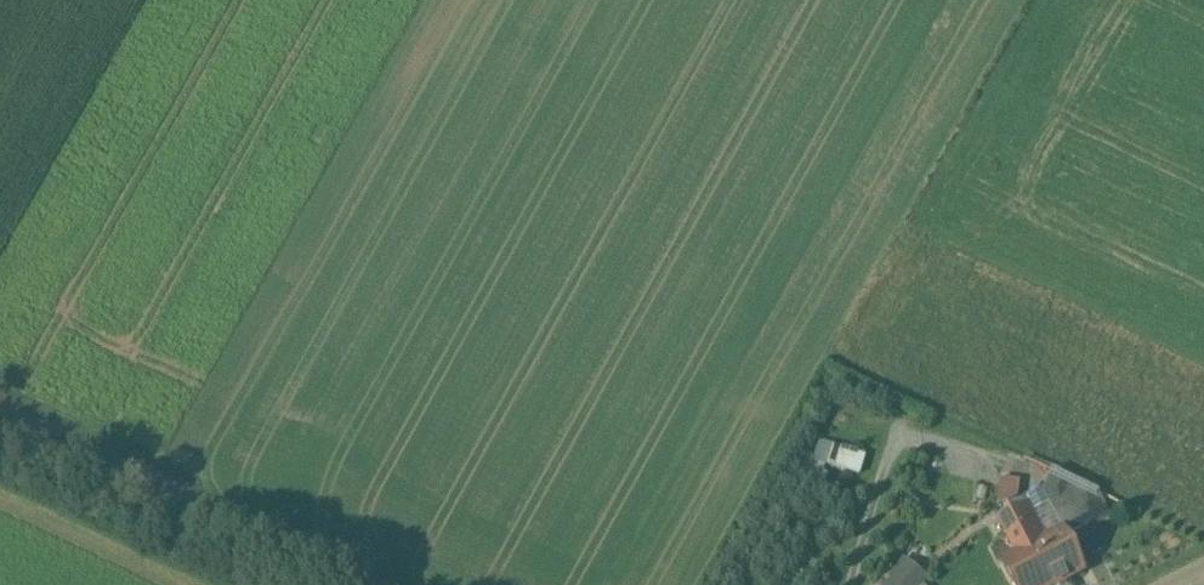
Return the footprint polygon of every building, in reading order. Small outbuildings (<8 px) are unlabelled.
[(797,472),(824,480),(829,465),(862,475),(869,453),(820,438),(815,454),(804,451),(797,472)] [(999,500),(1016,501),(1018,479),(1000,478),(999,500)] [(1073,497),(1056,507),(1068,530),(1086,521),(1073,497)] [(1026,506),(997,521),(1030,584),(1058,584),(1082,572),(1062,532),(1044,541),(1026,506)] [(898,511),(891,534),(900,537),(907,514),(898,511)] [(886,561),(863,584),(911,584),(886,561)]
